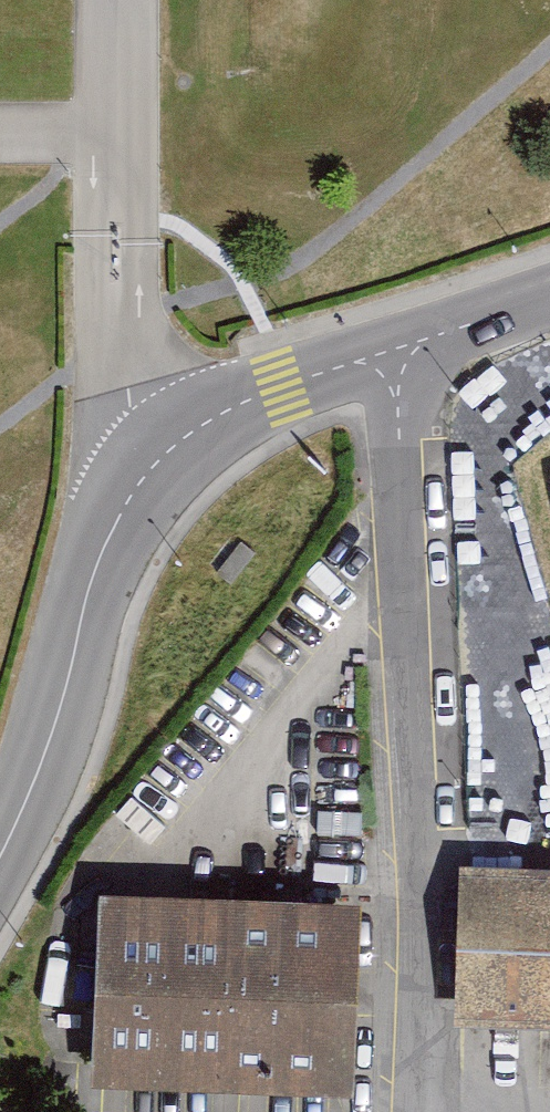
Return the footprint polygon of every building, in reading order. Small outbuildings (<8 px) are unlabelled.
[(461,863),(457,1012),(549,1014),(549,866),(461,863)] [(360,906),(99,896),(91,1087),(353,1097),(360,906)]
